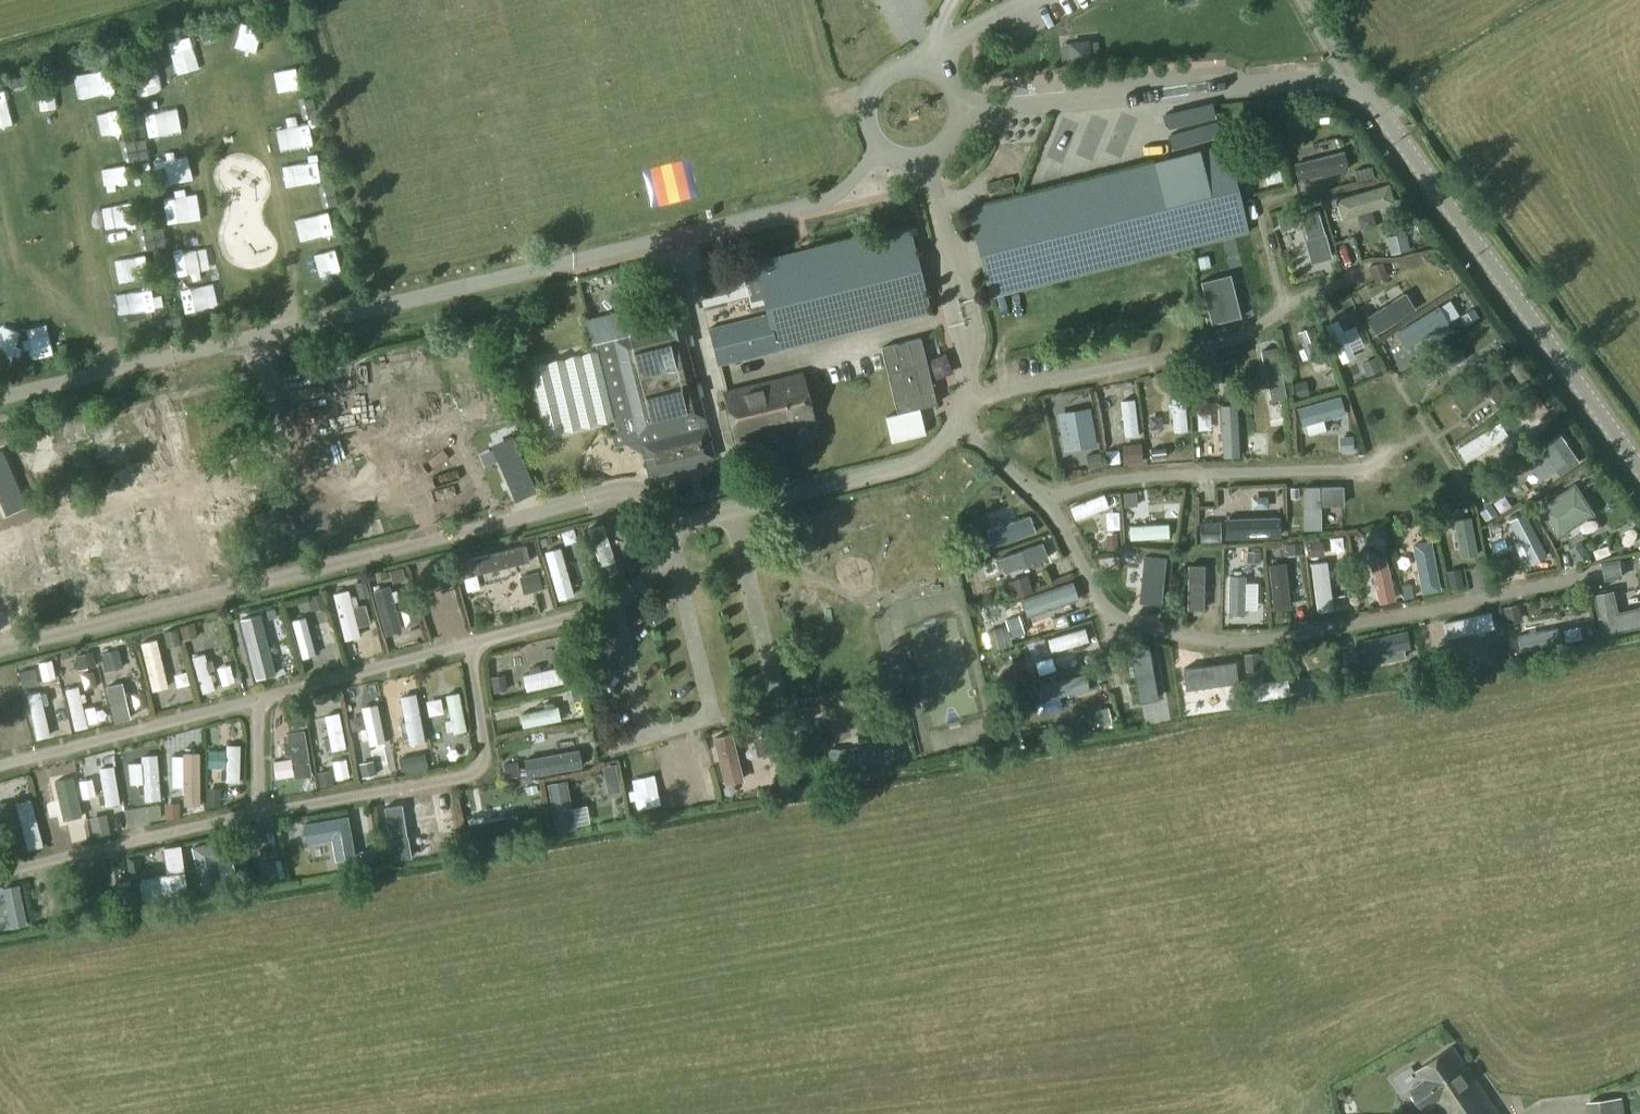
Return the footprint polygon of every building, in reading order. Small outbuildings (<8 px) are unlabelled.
[(1069,65),(1090,63),(1088,41),(1067,43),(1069,65)] [(998,158),(1004,139),(994,136),(988,155),(998,158)] [(1329,138),(1280,161),(1292,186),(1341,163),(1329,138)] [(1226,145),(1120,171),(966,209),(988,299),(993,298),(1249,234),(1226,145)] [(1336,212),(1383,200),(1379,186),(1332,198),(1336,212)] [(1318,194),(1306,197),(1316,232),(1327,229),(1318,194)] [(1366,213),(1352,215),(1354,229),(1368,226),(1366,213)] [(706,330),(715,367),(718,366),(931,313),(914,249),(908,224),(807,249),(753,262),(763,303),(714,317),(706,330)] [(1399,232),(1380,234),(1382,253),(1401,250),(1399,232)] [(1228,247),(1187,253),(1190,270),(1230,263),(1228,247)] [(1108,282),(1127,278),(1125,267),(1106,271),(1108,282)] [(1229,275),(1200,283),(1211,325),(1240,317),(1229,275)] [(648,475),(714,458),(704,419),(705,419),(684,338),(694,336),(678,277),(672,279),(647,285),(651,305),(582,322),(588,345),(594,344),(596,352),(529,369),(544,434),(612,417),(614,426),(608,428),(613,447),(638,442),(648,475)] [(1099,288),(1102,299),(1124,292),(1121,281),(1099,288)] [(1407,289),(1366,313),(1377,333),(1418,308),(1407,289)] [(1074,307),(1096,301),(1093,290),(1071,296),(1074,307)] [(1461,291),(1378,341),(1398,371),(1481,318),(1461,291)] [(1338,318),(1336,304),(1317,306),(1319,320),(1338,318)] [(1351,314),(1332,321),(1341,343),(1360,335),(1351,314)] [(1315,323),(1295,330),(1310,367),(1330,360),(1315,323)] [(896,413),(936,404),(920,339),(880,348),(887,373),(896,413)] [(1458,344),(1418,370),(1427,384),(1468,358),(1458,344)] [(1279,345),(1262,346),(1272,429),(1288,429),(1279,345)] [(393,352),(366,359),(375,391),(402,384),(393,352)] [(348,364),(320,371),(330,404),(358,397),(355,385),(360,385),(360,374),(351,374),(348,364)] [(1330,369),(1312,376),(1318,392),(1336,384),(1330,369)] [(734,443),(814,423),(807,394),(802,373),(725,391),(721,392),(734,443)] [(1508,396),(1491,373),(1452,400),(1462,415),(1488,396),(1495,405),(1508,396)] [(1187,391),(1173,391),(1174,434),(1188,433),(1187,391)] [(1340,394),(1299,405),(1302,436),(1327,435),(1334,425),(1341,430),(1337,436),(1338,453),(1356,452),(1355,432),(1349,431),(1350,412),(1340,394)] [(857,400),(842,405),(847,420),(862,416),(857,400)] [(1136,401),(1122,402),(1125,437),(1140,436),(1136,401)] [(1089,409),(1056,415),(1062,452),(1095,446),(1089,409)] [(1239,413),(1221,414),(1224,457),(1242,456),(1239,413)] [(1499,418),(1457,445),(1469,465),(1511,436),(1499,418)] [(320,451),(355,440),(350,425),(315,436),(320,451)] [(1579,464),(1558,435),(1526,457),(1523,459),(1539,483),(1559,469),(1563,475),(1579,464)] [(510,437),(495,444),(501,460),(498,461),(515,500),(534,491),(510,437)] [(0,443),(0,484),(2,484),(5,501),(12,500),(0,443)] [(1166,444),(1148,446),(1150,465),(1168,463),(1166,444)] [(1142,445),(1123,445),(1122,463),(1141,463),(1142,445)] [(1575,484),(1535,509),(1556,541),(1595,515),(1575,484)] [(1342,488),(1301,490),(1301,531),(1319,531),(1319,508),(1342,507),(1342,488)] [(1106,493),(1071,506),(1078,527),(1113,514),(1106,493)] [(1551,552),(1525,509),(1504,520),(1528,563),(1551,552)] [(1472,513),(1455,516),(1462,554),(1480,551),(1472,513)] [(205,516),(189,519),(201,567),(218,563),(205,516)] [(1280,517),(1225,520),(1226,542),(1281,539),(1280,517)] [(1156,520),(1136,520),(1135,542),(1156,543),(1156,520)] [(603,522),(587,526),(599,566),(616,562),(603,522)] [(162,523),(149,525),(158,568),(182,563),(180,552),(169,554),(162,523)] [(1194,545),(1213,542),(1211,531),(1191,535),(1194,545)] [(117,533),(101,536),(109,580),(127,577),(117,533)] [(32,540),(17,542),(26,595),(42,593),(38,564),(42,563),(41,550),(34,550),(32,540)] [(994,557),(1000,576),(1050,560),(1043,541),(994,557)] [(1433,542),(1413,546),(1423,595),(1443,590),(1433,542)] [(1137,549),(1122,550),(1123,573),(1171,572),(1170,544),(1137,545),(1137,549)] [(526,545),(471,559),(476,577),(531,563),(526,545)] [(561,546),(543,551),(558,601),(575,596),(561,546)] [(1200,564),(1216,563),(1215,546),(1199,547),(1200,564)] [(1388,557),(1365,562),(1374,604),(1397,599),(1388,557)] [(1180,560),(1181,595),(1197,594),(1196,559),(1180,560)] [(1326,560),(1310,561),(1317,615),(1334,613),(1326,560)] [(192,562),(177,566),(182,583),(197,579),(192,562)] [(1020,596),(1025,617),(1078,600),(1071,579),(1033,590),(1029,575),(1010,582),(1014,596),(1020,596)] [(1248,576),(1230,576),(1229,613),(1247,613),(1248,576)] [(1290,580),(1271,580),(1273,610),(1291,610),(1290,580)] [(402,630),(389,586),(371,590),(384,634),(402,630)] [(347,589),(329,594),(343,642),(362,636),(347,589)] [(1595,596),(1603,638),(1639,630),(1639,609),(1638,610),(1618,614),(1613,592),(1595,596)] [(1368,596),(1355,597),(1357,612),(1370,610),(1368,596)] [(1497,631),(1492,611),(1422,626),(1426,648),(1497,631)] [(306,616),(290,621),(302,662),(317,658),(306,616)] [(264,620),(249,621),(249,642),(264,641),(264,620)] [(188,621),(173,624),(176,639),(191,636),(188,621)] [(983,629),(988,647),(1006,642),(1001,624),(983,629)] [(1561,641),(1558,626),(1516,634),(1520,650),(1561,641)] [(1086,627),(1025,644),(1029,660),(1089,644),(1086,627)] [(1412,646),(1408,629),(1356,638),(1359,656),(1412,646)] [(158,636),(139,642),(151,693),(169,688),(158,636)] [(1137,685),(1177,678),(1175,663),(1158,666),(1155,644),(1131,648),(1137,685)] [(265,647),(249,651),(257,682),(273,678),(265,647)] [(120,648),(101,650),(103,671),(123,669),(120,648)] [(1217,651),(1218,675),(1235,675),(1235,651),(1217,651)] [(205,652),(190,656),(201,695),(215,691),(205,652)] [(504,654),(490,659),(492,673),(508,669),(504,654)] [(1200,654),(1183,654),(1184,675),(1201,676),(1200,654)] [(573,662),(521,674),(525,693),(576,681),(573,662)] [(75,671),(80,687),(94,683),(90,667),(75,671)] [(1087,672),(1037,683),(1042,701),(1035,703),(1036,716),(1051,713),(1050,700),(1091,691),(1087,672)] [(507,675),(493,677),(495,696),(508,694),(507,675)] [(122,681),(105,684),(115,724),(132,721),(122,681)] [(1311,681),(1250,682),(1250,703),(1310,700),(1311,681)] [(78,685),(63,689),(73,730),(87,728),(87,723),(96,720),(94,705),(83,706),(82,701),(87,699),(85,693),(81,694),(78,685)] [(568,703),(517,712),(521,729),(576,718),(573,703),(583,700),(580,687),(564,690),(568,703)] [(1217,689),(1200,690),(1202,713),(1219,713),(1217,689)] [(39,690),(26,693),(36,739),(52,736),(46,712),(49,711),(48,703),(42,703),(39,690)] [(461,691),(445,694),(452,734),(469,731),(461,691)] [(416,692),(400,694),(410,746),(426,743),(416,692)] [(440,698),(424,701),(429,719),(444,715),(440,698)] [(359,707),(367,745),(386,743),(377,703),(359,707)] [(340,713),(322,716),(329,754),(346,752),(340,713)] [(305,732),(287,734),(294,778),(311,776),(305,732)] [(736,734),(713,740),(726,784),(747,781),(736,734)] [(240,744),(226,744),(225,782),(239,781),(240,744)] [(451,745),(433,747),(435,765),(453,760),(451,745)] [(577,749),(525,758),(530,780),(583,768),(577,749)] [(199,751),(183,751),(183,807),(199,807),(199,751)] [(157,754),(141,754),(144,802),(159,801),(157,754)] [(410,757),(394,760),(397,778),(414,775),(410,757)] [(372,759),(356,762),(361,778),(375,775),(372,759)] [(46,765),(31,766),(34,790),(48,788),(46,765)] [(113,766),(99,767),(104,809),(119,806),(113,766)] [(332,767),(318,770),(321,786),(335,784),(332,767)] [(0,776),(0,798),(2,803),(28,794),(19,769),(0,776)] [(73,778),(54,781),(61,824),(79,821),(73,778)] [(93,779),(78,782),(86,813),(102,810),(93,779)] [(220,787),(204,786),(203,807),(219,806),(220,787)] [(32,796),(13,800),(25,850),(44,845),(32,796)] [(180,802),(166,802),(166,818),(180,818),(180,802)] [(601,806),(578,806),(555,806),(556,823),(603,822),(601,806)] [(456,833),(444,812),(393,838),(408,860),(456,833)] [(103,813),(86,814),(87,836),(103,835),(103,813)] [(302,821),(305,841),(330,837),(334,858),(353,854),(346,814),(302,821)] [(222,885),(216,859),(234,854),(230,835),(191,845),(202,890),(222,885)] [(182,879),(180,843),(163,844),(164,879),(182,879)] [(113,864),(87,865),(87,904),(114,904),(113,864)] [(21,886),(4,886),(8,926),(24,924),(21,886)] [(1453,1046),(1412,1070),(1418,1081),(1408,1088),(1424,1113),(1436,1104),(1442,1113),(1499,1113),(1453,1046)] [(1621,1098),(1588,1102),(1589,1113),(1622,1113),(1621,1098)]
